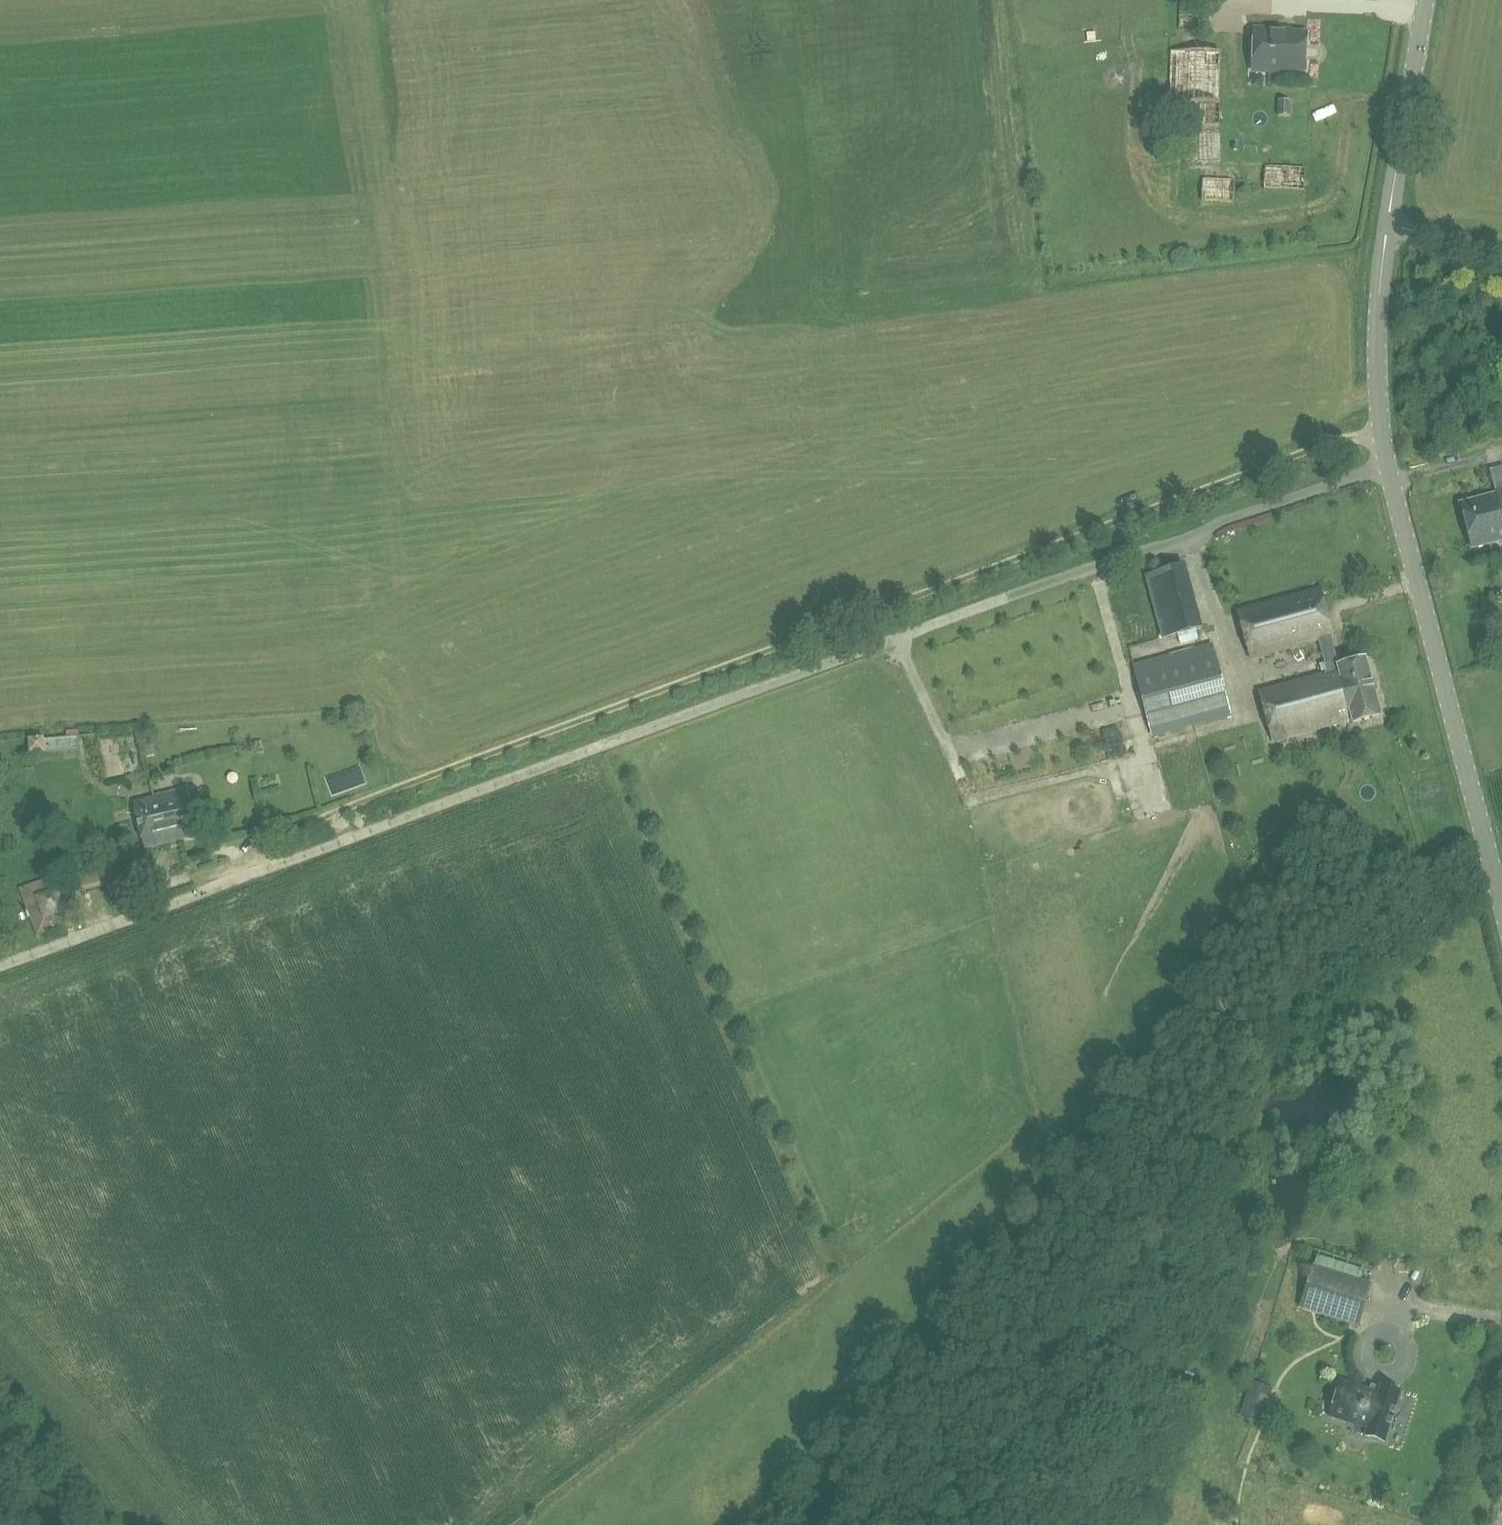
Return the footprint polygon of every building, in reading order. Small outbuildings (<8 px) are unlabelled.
[(1199,29),(1200,3),(1179,3),(1178,29),(1199,29)] [(1289,28),(1289,26),(1252,25),(1251,68),(1285,69),(1285,67),(1305,67),(1306,29),(1289,28)] [(1215,120),(1217,47),(1165,46),(1164,98),(1187,98),(1187,119),(1215,120)] [(1291,101),(1278,100),(1277,116),(1291,117),(1291,101)] [(1217,126),(1189,126),(1189,156),(1218,155),(1217,126)] [(1264,189),(1304,192),(1305,167),(1265,165),(1264,189)] [(1197,173),(1198,197),(1228,196),(1227,172),(1197,173)] [(1460,503),(1472,549),(1501,541),(1501,492),(1496,494),(1460,503)] [(1178,635),(1195,631),(1203,629),(1185,564),(1144,575),(1161,640),(1178,635)] [(1259,691),(1272,742),(1351,721),(1352,724),(1381,716),(1366,659),(1337,667),(1329,635),(1331,634),(1319,590),(1237,612),(1249,657),(1318,639),(1326,673),(1259,691)] [(1231,715),(1212,643),(1132,665),(1151,737),(1231,715)] [(29,754),(45,753),(45,752),(44,738),(44,737),(27,738),(29,754)] [(141,740),(144,758),(155,756),(152,738),(141,740)] [(186,789),(134,802),(145,848),(198,835),(186,789)] [(111,898),(139,891),(133,870),(106,876),(111,898)] [(70,926),(51,877),(18,889),(37,938),(70,926)] [(1313,1267),(1300,1307),(1358,1325),(1371,1285),(1313,1267)] [(1381,1386),(1378,1394),(1340,1382),(1329,1416),(1351,1423),(1367,1428),(1365,1435),(1365,1436),(1385,1442),(1400,1393),(1381,1386)] [(1241,1417),(1260,1423),(1269,1394),(1250,1388),(1241,1417)]
